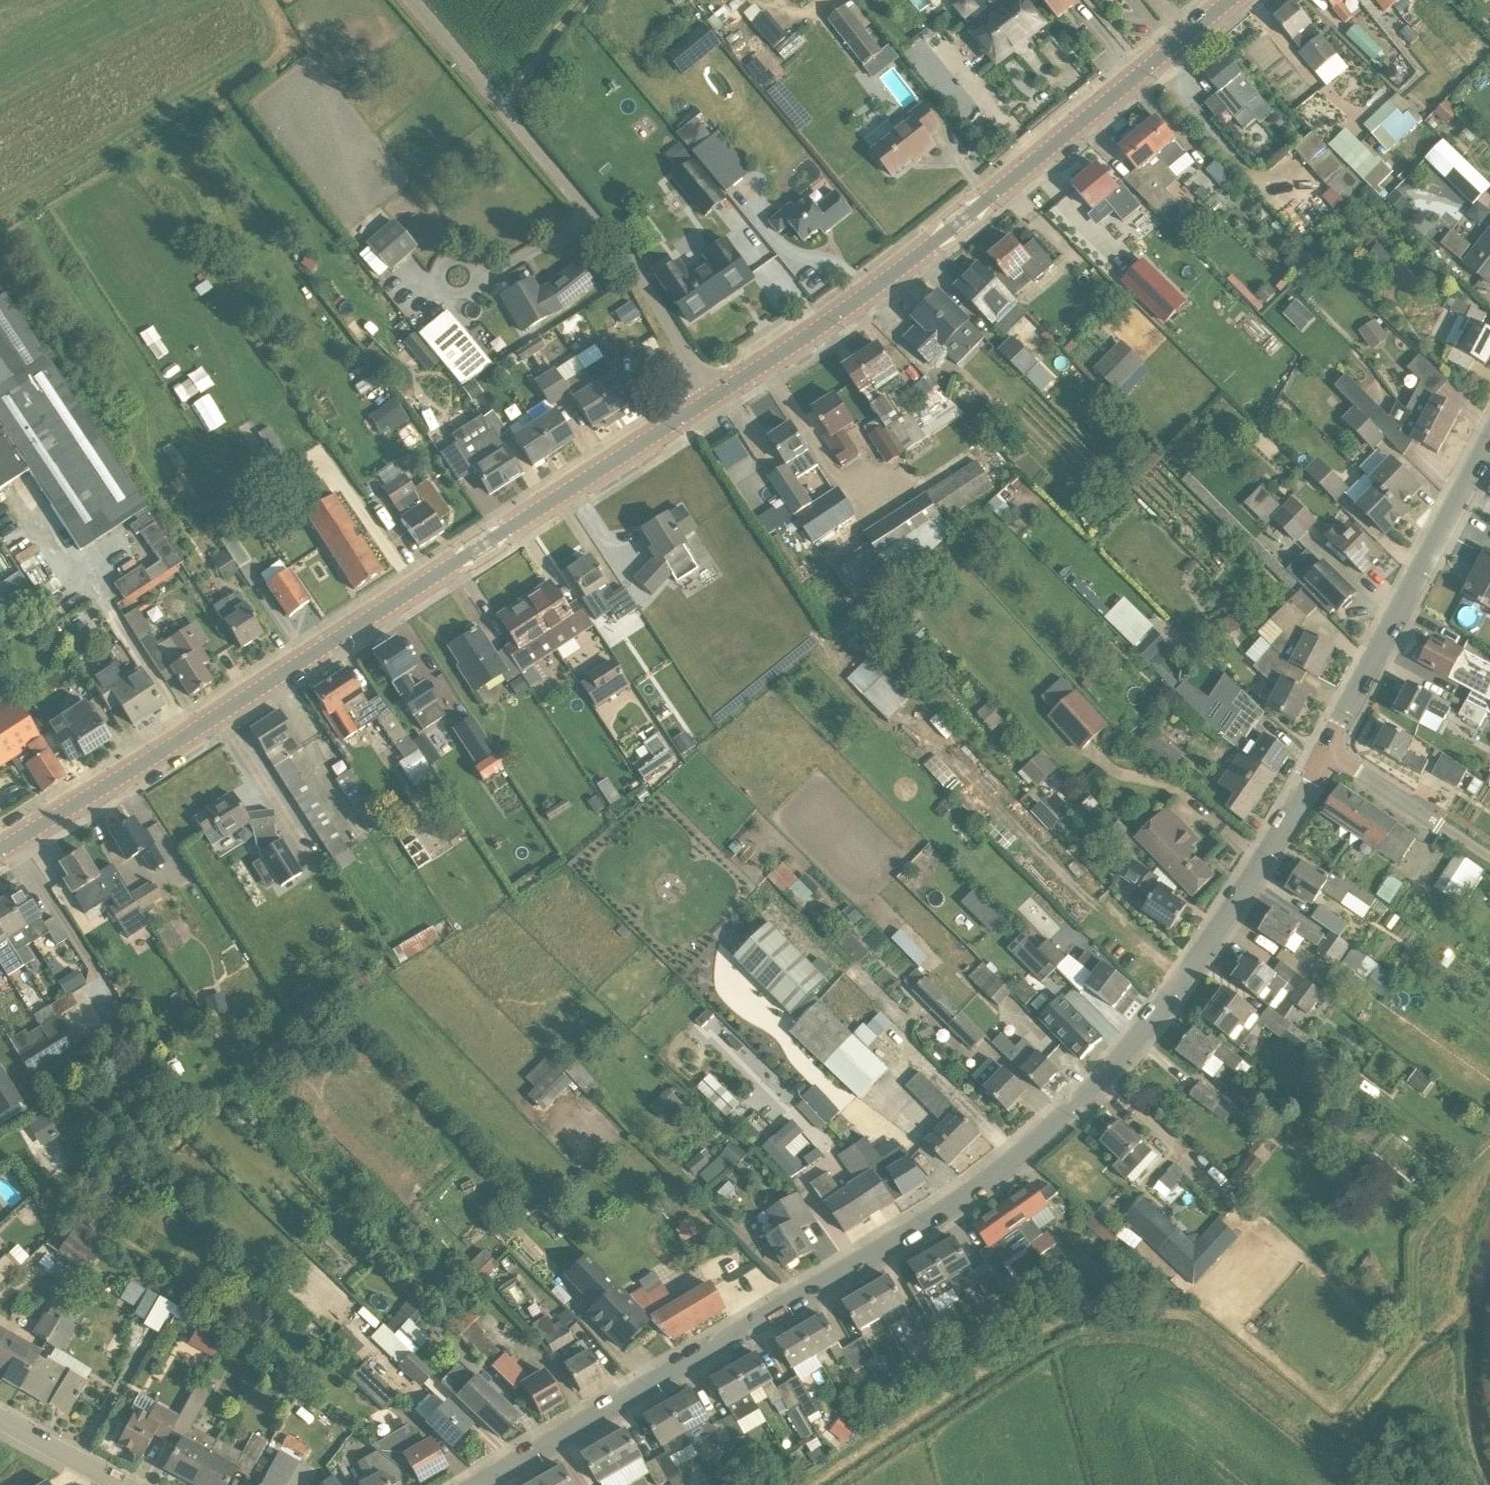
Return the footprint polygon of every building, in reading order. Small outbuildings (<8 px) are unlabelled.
[(934,0),(911,0),(918,10),(934,0)] [(1029,35),(1041,25),(1021,0),(988,0),(964,20),(998,61),(1029,35)] [(1059,18),(1081,0),(1043,0),(1059,18)] [(1346,24),(1354,18),(1342,4),(1347,0),(1326,0),(1346,24)] [(1390,0),(1375,0),(1385,12),(1394,6),(1390,0)] [(1349,69),(1294,3),(1275,19),(1329,85),(1349,69)] [(828,21),(864,67),(884,53),(846,6),(828,21)] [(773,48),(784,39),(764,15),(753,24),(773,48)] [(1383,51),(1356,24),(1345,35),(1373,62),(1383,51)] [(705,25),(669,55),(685,75),(721,46),(705,25)] [(1408,26),(1400,33),(1410,45),(1419,38),(1408,26)] [(884,53),(864,67),(874,79),(900,58),(890,46),(883,51),(884,53)] [(1215,97),(1233,119),(1247,107),(1252,113),(1265,103),(1228,58),(1206,77),(1220,93),(1215,97)] [(1447,101),(1435,113),(1445,123),(1456,111),(1447,101)] [(1404,118),(1389,102),(1364,125),(1388,152),(1418,125),(1408,114),(1404,118)] [(912,119),(872,150),(892,177),(913,160),(916,164),(936,148),(928,137),(940,127),(922,104),(908,115),(912,119)] [(684,119),(689,125),(697,118),(702,114),(697,108),(684,119)] [(1169,170),(1180,161),(1188,155),(1157,118),(1138,134),(1157,157),(1163,164),(1169,170)] [(1373,157),(1342,127),(1326,142),(1381,197),(1386,192),(1378,184),(1392,170),(1376,154),(1373,157)] [(1292,146),(1326,183),(1343,167),(1310,130),(1292,146)] [(693,153),(727,193),(752,172),(719,132),(693,153)] [(1119,150),(1133,167),(1146,182),(1135,190),(1162,217),(1177,204),(1166,190),(1178,179),(1169,170),(1163,164),(1157,157),(1138,134),(1119,150)] [(1425,160),(1472,206),(1489,189),(1489,185),(1444,140),(1425,160)] [(679,167),(692,156),(683,144),(680,142),(667,153),(669,156),(679,167)] [(1223,189),(1236,178),(1237,177),(1218,159),(1206,171),(1223,189)] [(673,178),(699,209),(705,217),(726,199),(694,161),(673,178)] [(1105,201),(1124,223),(1142,207),(1119,180),(1114,185),(1098,166),(1074,186),(1094,210),(1105,201)] [(1346,170),(1328,186),(1343,203),(1362,183),(1348,168),(1346,170)] [(852,213),(835,191),(816,206),(810,198),(796,209),(792,204),(773,219),(782,231),(790,224),(804,242),(821,229),(825,234),(852,213)] [(1409,203),(1397,191),(1388,200),(1400,212),(1409,203)] [(393,216),(367,238),(391,268),(418,245),(393,216)] [(1143,217),(1117,236),(1132,258),(1159,239),(1143,217)] [(1471,246),(1452,231),(1440,244),(1460,260),(1471,246)] [(1484,241),(1465,264),(1489,283),(1489,233),(1484,241)] [(1009,279),(1023,268),(1035,282),(1055,265),(1035,240),(1022,251),(1012,238),(990,256),(1009,279)] [(689,321),(711,306),(713,309),(725,300),(723,297),(752,277),(727,241),(712,251),(719,261),(706,270),(703,267),(688,278),(680,267),(661,281),(689,321)] [(1391,249),(1378,241),(1369,258),(1383,265),(1391,249)] [(1296,250),(1285,261),(1297,273),(1308,262),(1296,250)] [(316,262),(307,256),(301,264),(310,271),(316,262)] [(1144,261),(1124,282),(1166,322),(1185,303),(1144,261)] [(530,278),(499,296),(521,334),(553,315),(552,314),(565,306),(593,285),(577,264),(549,286),(538,292),(530,278)] [(960,292),(992,325),(995,322),(998,324),(996,326),(1006,336),(1029,313),(979,264),(965,278),(969,282),(960,292)] [(1269,285),(1258,296),(1265,303),(1276,293),(1269,285)] [(28,471),(80,552),(147,509),(3,292),(0,295),(0,489),(28,471)] [(960,369),(988,341),(940,293),(915,319),(921,325),(907,339),(935,367),(947,355),(960,369)] [(493,367),(436,299),(408,323),(461,386),(493,367)] [(1297,299),(1284,312),(1299,327),(1312,315),(1297,299)] [(1451,348),(1485,366),(1489,357),(1489,331),(1482,327),(1487,315),(1457,299),(1451,311),(1466,319),(1451,348)] [(641,316),(631,301),(615,312),(624,326),(641,316)] [(1375,320),(1359,331),(1370,346),(1386,335),(1375,320)] [(404,342),(419,361),(430,352),(415,333),(404,342)] [(526,346),(532,355),(544,348),(539,338),(526,346)] [(1028,381),(1042,367),(1012,338),(998,352),(1028,381)] [(623,414),(620,410),(632,402),(609,366),(619,360),(604,339),(594,345),(602,357),(584,369),(616,418),(623,414)] [(863,395),(870,407),(884,397),(904,383),(878,344),(856,359),(858,362),(846,369),(863,395)] [(1097,368),(1120,390),(1142,367),(1119,345),(1097,368)] [(521,361),(532,355),(526,346),(515,352),(521,361)] [(649,371),(662,363),(652,347),(646,346),(640,350),(639,355),(649,371)] [(1428,393),(1443,376),(1420,356),(1408,369),(1422,382),(1414,396),(1417,398),(1410,411),(1450,432),(1461,411),(1428,393)] [(592,429),(603,421),(606,425),(616,418),(584,369),(576,357),(546,376),(560,398),(568,393),(592,429)] [(1438,454),(1450,432),(1410,411),(1403,407),(1399,402),(1398,403),(1390,418),(1347,375),(1335,387),(1354,406),(1385,436),(1396,426),(1400,430),(1399,433),(1438,454)] [(373,376),(355,387),(361,395),(378,384),(373,376)] [(534,423),(554,453),(573,440),(550,404),(560,398),(546,376),(535,383),(545,399),(527,411),(534,423)] [(474,380),(463,388),(472,400),(483,393),(474,380)] [(854,425),(835,395),(814,409),(822,422),(821,423),(822,425),(823,426),(824,425),(829,433),(823,437),(843,469),(862,456),(845,431),(854,425)] [(884,397),(870,407),(881,424),(902,455),(927,439),(912,415),(911,415),(901,422),(884,397)] [(394,399),(377,411),(387,426),(392,432),(409,419),(394,399)] [(1385,436),(1354,406),(1342,419),(1374,451),(1386,438),(1385,436)] [(492,411),(481,418),(490,431),(492,429),(498,438),(507,432),(492,411)] [(532,467),(554,453),(534,423),(513,437),(532,467)] [(769,477),(796,517),(810,508),(793,483),(819,466),(791,424),(771,437),(770,437),(788,465),(769,477)] [(869,432),(889,464),(902,455),(881,424),(869,432)] [(258,433),(279,466),(290,459),(269,426),(258,433)] [(470,464),(489,494),(520,474),(498,438),(492,429),(490,431),(461,449),(452,436),(451,437),(439,445),(459,472),(470,464)] [(1349,489),(1318,458),(1305,471),(1337,502),(1349,489)] [(1391,460),(1390,459),(1370,479),(1376,485),(1400,509),(1420,488),(1391,460)] [(977,461),(865,533),(871,543),(833,567),(855,601),(893,576),(894,578),(924,559),(923,558),(943,544),(938,537),(959,524),(953,515),(996,488),(977,461)] [(400,519),(419,548),(443,532),(424,503),(402,473),(399,475),(395,470),(379,481),(383,488),(381,489),(395,509),(407,501),(413,510),(400,519)] [(295,497),(306,513),(333,496),(322,480),(295,497)] [(1400,509),(1376,485),(1357,504),(1358,506),(1386,534),(1406,515),(1400,509)] [(855,516),(838,489),(810,508),(796,517),(814,543),(855,516)] [(1271,523),(1274,519),(1296,541),(1306,531),(1284,510),(1267,493),(1254,506),(1271,523)] [(306,513),(355,590),(382,573),(333,496),(306,513)] [(1316,521),(1294,499),(1284,510),(1306,531),(1316,521)] [(191,528),(206,519),(196,502),(181,511),(191,528)] [(634,579),(652,596),(671,575),(676,583),(698,569),(683,545),(684,545),(680,539),(695,530),(681,508),(667,518),(666,516),(642,531),(653,547),(649,549),(654,557),(634,579)] [(125,600),(183,562),(147,509),(135,517),(138,521),(131,526),(136,535),(140,533),(160,562),(146,572),(142,566),(115,583),(125,600)] [(1351,527),(1343,535),(1336,529),(1327,538),(1364,575),(1381,557),(1351,527)] [(237,540),(234,543),(224,548),(225,549),(238,570),(250,561),(237,540)] [(238,570),(225,549),(210,559),(224,580),(238,570)] [(1463,595),(1489,610),(1489,556),(1485,553),(1463,595)] [(613,594),(588,557),(567,571),(586,600),(597,592),(617,622),(638,608),(624,587),(613,594)] [(1355,595),(1324,564),(1307,581),(1338,612),(1343,607),(1345,609),(1352,602),(1350,600),(1355,595)] [(266,585),(290,617),(310,603),(286,570),(266,585)] [(549,583),(523,600),(556,650),(592,626),(576,602),(566,609),(549,583)] [(1286,661),(1305,671),(1319,678),(1334,650),(1321,643),(1322,641),(1301,630),(1308,617),(1307,616),(1317,608),(1300,592),(1271,620),(1285,633),(1271,648),(1286,661)] [(214,606),(240,649),(262,635),(237,593),(214,606)] [(1124,596),(1104,616),(1134,646),(1154,625),(1124,596)] [(556,650),(523,600),(498,616),(515,642),(504,649),(520,673),(556,650)] [(176,676),(190,697),(212,683),(202,667),(210,662),(199,646),(187,627),(159,645),(136,608),(123,616),(159,673),(170,666),(176,676)] [(1225,638),(1240,629),(1232,616),(1217,625),(1225,638)] [(452,646),(464,664),(459,667),(475,691),(501,674),(506,682),(520,673),(504,649),(494,656),(477,629),(452,646)] [(1135,651),(1148,664),(1167,644),(1154,631),(1135,651)] [(10,653),(11,637),(0,636),(0,652),(10,653)] [(395,639),(375,652),(373,653),(401,697),(413,716),(423,731),(445,716),(436,702),(436,701),(424,683),(415,688),(407,675),(415,669),(395,639)] [(1447,642),(1444,647),(1432,641),(1420,663),(1486,699),(1489,692),(1489,665),(1447,642)] [(1268,706),(1296,721),(1310,695),(1297,687),(1305,671),(1286,661),(1271,648),(1254,668),(1278,688),(1268,706)] [(133,725),(162,707),(138,670),(126,677),(115,659),(87,677),(109,711),(120,705),(133,725)] [(594,706),(630,684),(616,661),(580,683),(594,706)] [(915,691),(890,666),(863,693),(888,718),(915,691)] [(364,696),(347,670),(314,691),(321,702),(317,704),(341,742),(367,725),(353,703),(364,696)] [(26,765),(44,792),(66,778),(40,738),(0,676),(0,768),(13,759),(19,769),(26,765)] [(529,689),(520,676),(509,684),(518,697),(529,689)] [(1409,685),(1395,711),(1437,734),(1452,708),(1409,685)] [(1111,726),(1077,690),(1050,715),(1084,751),(1111,726)] [(1292,754),(1264,735),(1257,746),(1247,740),(1265,714),(1242,691),(1234,703),(1244,710),(1222,739),(1241,752),(1276,776),(1292,754)] [(85,756),(110,740),(84,701),(45,726),(62,752),(76,744),(85,756)] [(1486,712),(1465,701),(1458,713),(1479,725),(1486,712)] [(992,730),(999,725),(1005,719),(990,702),(977,713),(992,730)] [(303,749),(279,711),(249,730),(273,768),(274,768),(332,859),(347,850),(288,758),(303,749)] [(404,759),(417,750),(412,743),(390,712),(377,720),(404,759)] [(495,754),(472,722),(453,734),(476,767),(495,754)] [(1415,740),(1388,725),(1374,750),(1421,775),(1429,763),(1408,752),(1415,740)] [(1139,746),(1173,770),(1183,757),(1149,732),(1139,746)] [(649,752),(631,763),(642,778),(671,759),(655,735),(643,743),(649,752)] [(421,736),(414,740),(426,764),(433,760),(421,736)] [(442,788),(417,750),(404,759),(397,763),(423,801),(442,788)] [(1042,751),(1022,770),(1037,786),(1039,784),(1057,767),(1042,751)] [(1235,797),(1226,809),(1244,822),(1276,776),(1241,752),(1218,784),(1235,797)] [(483,782),(504,768),(495,754),(476,767),(474,768),(483,782)] [(1443,754),(1432,774),(1457,789),(1468,771),(1443,754)] [(336,780),(370,833),(385,822),(352,770),(336,780)] [(958,778),(945,790),(952,796),(964,785),(958,778)] [(1078,821),(1097,799),(1072,778),(1054,800),(1078,821)] [(1340,788),(1324,813),(1400,864),(1417,838),(1340,788)] [(636,796),(642,803),(646,800),(650,797),(644,789),(636,796)] [(258,850),(282,886),(301,874),(276,834),(273,811),(248,814),(245,816),(231,794),(230,795),(231,795),(207,810),(208,811),(196,819),(204,832),(214,825),(223,838),(248,822),(252,829),(258,850)] [(588,802),(595,814),(604,809),(596,796),(588,802)] [(1214,878),(1188,851),(1198,841),(1167,808),(1136,838),(1193,898),(1214,878)] [(150,871),(164,863),(144,831),(141,833),(132,819),(110,833),(127,860),(139,853),(150,871)] [(729,848),(736,855),(743,848),(737,841),(729,848)] [(63,880),(79,905),(92,896),(85,886),(98,877),(81,850),(59,864),(68,877),(63,880)] [(1434,888),(1464,907),(1488,871),(1458,851),(1434,888)] [(1172,898),(1174,894),(1157,883),(1161,878),(1131,858),(1118,876),(1152,898),(1143,911),(1171,930),(1186,907),(1172,898)] [(798,909),(806,902),(802,898),(792,887),(800,879),(783,863),(767,877),(798,909)] [(1312,904),(1321,891),(1364,919),(1376,900),(1332,872),(1329,878),(1316,870),(1314,873),(1302,866),(1287,889),(1312,904)] [(162,898),(152,881),(130,895),(144,918),(155,911),(151,905),(162,898)] [(21,888),(4,899),(31,942),(48,932),(56,946),(68,939),(54,917),(43,923),(21,888)] [(962,903),(971,911),(983,899),(975,890),(962,903)] [(146,921),(144,918),(130,895),(108,908),(125,934),(146,921)] [(4,899),(0,901),(0,929),(22,964),(24,967),(35,959),(26,945),(31,942),(4,899)] [(851,904),(843,912),(853,923),(861,916),(851,904)] [(1339,939),(1340,938),(1348,926),(1320,906),(1311,919),(1330,932),(1339,939)] [(1260,931),(1286,948),(1296,933),(1318,947),(1325,935),(1295,916),(1292,921),(1274,909),(1260,931)] [(770,924),(734,959),(791,1015),(826,981),(770,924)] [(0,929),(0,965),(5,973),(22,964),(0,929)] [(1339,969),(1340,968),(1354,949),(1340,938),(1339,939),(1330,932),(1316,954),(1339,969)] [(1042,983),(1056,968),(1037,950),(1023,935),(1009,949),(1042,983)] [(1068,957),(1049,939),(1037,950),(1056,968),(1057,968),(1058,967),(1068,957)] [(1340,968),(1354,978),(1367,958),(1354,949),(1340,968)] [(1085,986),(1114,1008),(1131,985),(1087,952),(1078,963),(1070,955),(1068,957),(1058,967),(1057,968),(1081,991),(1085,986)] [(1242,968),(1233,980),(1269,1008),(1270,1009),(1281,995),(1308,1015),(1317,1003),(1323,1008),(1330,998),(1303,978),(1295,990),(1276,976),(1249,955),(1240,966),(1242,968)] [(1012,991),(983,962),(969,976),(998,1005),(1012,991)] [(1385,1000),(1398,981),(1378,967),(1365,985),(1385,1000)] [(927,978),(913,991),(972,1051),(986,1037),(927,978)] [(1037,992),(1024,979),(1012,991),(1026,1004),(1037,992)] [(66,995),(75,990),(69,980),(60,985),(66,995)] [(1240,1028),(1244,1031),(1257,1014),(1224,989),(1203,1018),(1232,1039),(1240,1028)] [(70,993),(48,1006),(54,1015),(55,1018),(61,1015),(77,1005),(70,993)] [(227,1011),(221,994),(208,998),(213,1015),(227,1011)] [(1102,1040),(1061,998),(1040,1018),(1081,1060),(1102,1040)] [(867,1048),(853,1034),(819,1002),(790,1032),(859,1099),(888,1068),(867,1048)] [(1265,1027),(1282,1039),(1283,1038),(1292,1025),(1270,1009),(1269,1008),(1260,1020),(1267,1025),(1265,1027)] [(697,1021),(703,1028),(715,1016),(708,1010),(697,1021)] [(880,1013),(867,1027),(879,1038),(892,1023),(891,1022),(880,1013)] [(38,1025),(46,1038),(32,1046),(18,1055),(24,1064),(29,1072),(78,1043),(61,1015),(55,1018),(54,1015),(38,1025)] [(24,1033),(32,1046),(46,1038),(38,1025),(24,1033)] [(855,1035),(868,1046),(877,1036),(864,1025),(855,1035)] [(993,1044),(1041,1091),(1059,1073),(1038,1052),(1029,1061),(1020,1052),(1030,1042),(1012,1025),(993,1044)] [(1292,1025),(1283,1038),(1301,1051),(1310,1038),(1292,1025)] [(1202,1071),(1213,1056),(1234,1071),(1243,1059),(1223,1044),(1211,1035),(1207,1040),(1194,1030),(1177,1052),(1202,1071)] [(1007,1111),(1027,1091),(992,1057),(972,1077),(1007,1111)] [(536,1087),(556,1068),(547,1058),(527,1078),(536,1087)] [(168,1068),(173,1078),(184,1072),(179,1062),(168,1068)] [(566,1072),(584,1091),(594,1081),(595,1080),(577,1062),(566,1072)] [(782,1078),(800,1096),(826,1125),(842,1111),(815,1081),(814,1083),(796,1064),(782,1078)] [(0,1065),(0,1113),(21,1100),(0,1065)] [(563,1086),(566,1089),(574,1082),(558,1066),(556,1068),(536,1087),(528,1095),(540,1108),(563,1086)] [(1417,1069),(1408,1082),(1424,1094),(1434,1081),(1417,1069)] [(925,1141),(949,1164),(979,1134),(918,1071),(904,1086),(942,1123),(925,1141)] [(1211,1114),(1212,1112),(1226,1122),(1235,1110),(1221,1101),(1223,1099),(1200,1080),(1187,1095),(1211,1114)] [(683,1104),(673,1093),(655,1111),(665,1121),(683,1104)] [(46,1114),(31,1123),(44,1144),(59,1136),(46,1114)] [(804,1165),(796,1157),(787,1147),(806,1131),(794,1117),(763,1145),(791,1176),(804,1165)] [(1119,1121),(1100,1141),(1133,1171),(1141,1161),(1132,1152),(1141,1142),(1119,1121)] [(877,1177),(894,1202),(903,1197),(925,1184),(907,1153),(903,1147),(883,1160),(868,1137),(856,1145),(877,1177)] [(1404,1171),(1415,1152),(1396,1141),(1385,1161),(1404,1171)] [(747,1154),(732,1142),(722,1157),(737,1168),(747,1154)] [(845,1233),(869,1218),(894,1202),(877,1177),(856,1145),(840,1155),(855,1180),(840,1189),(828,1172),(811,1184),(845,1233)] [(701,1153),(700,1152),(687,1164),(697,1177),(711,1165),(707,1159),(701,1153)] [(1254,1181),(1252,1179),(1264,1163),(1252,1154),(1239,1169),(1231,1181),(1245,1192),(1254,1181)] [(1042,1236),(1031,1219),(1048,1207),(1045,1204),(1058,1195),(1050,1186),(1038,1194),(1032,1185),(1003,1206),(1019,1228),(1039,1256),(1056,1245),(1047,1232),(1042,1236)] [(768,1237),(786,1267),(812,1252),(799,1229),(813,1221),(797,1194),(767,1211),(779,1232),(768,1237)] [(1218,1218),(1194,1244),(1144,1196),(1122,1218),(1194,1287),(1239,1238),(1218,1218)] [(974,1225),(993,1252),(984,1259),(988,1265),(1006,1289),(1007,1292),(1018,1285),(994,1253),(1006,1244),(1003,1240),(1019,1228),(1003,1206),(974,1225)] [(684,1242),(701,1233),(691,1215),(679,1222),(682,1227),(677,1230),(684,1242)] [(1096,1234),(1103,1226),(1092,1217),(1085,1225),(1096,1234)] [(548,1222),(543,1227),(550,1235),(555,1231),(548,1222)] [(97,1257),(67,1235),(54,1254),(84,1275),(97,1257)] [(931,1252),(954,1290),(954,1291),(958,1296),(980,1283),(989,1298),(1006,1289),(988,1265),(975,1273),(954,1238),(931,1252)] [(483,1250),(466,1266),(480,1282),(498,1266),(483,1250)] [(910,1265),(930,1298),(933,1302),(954,1290),(931,1252),(910,1265)] [(586,1312),(620,1347),(648,1320),(584,1254),(564,1274),(594,1305),(586,1312)] [(17,1268),(5,1255),(0,1260),(0,1284),(17,1268)] [(921,1333),(926,1331),(932,1327),(919,1305),(909,1311),(889,1277),(866,1290),(883,1318),(890,1329),(912,1316),(921,1333)] [(628,1295),(669,1338),(722,1307),(708,1282),(672,1303),(658,1278),(628,1295)] [(844,1303),(861,1332),(883,1318),(866,1290),(844,1303)] [(930,1298),(919,1305),(932,1327),(944,1321),(933,1302),(930,1298)] [(1006,1303),(1012,1313),(1017,1310),(1011,1300),(1006,1303)] [(358,1314),(369,1324),(375,1318),(363,1308),(358,1314)] [(384,1328),(393,1337),(409,1320),(400,1311),(384,1328)] [(42,1313),(30,1334),(45,1343),(57,1322),(42,1313)] [(823,1316),(800,1329),(817,1357),(839,1344),(823,1316)] [(57,1322),(45,1343),(62,1353),(76,1329),(59,1319),(57,1322)] [(414,1355),(430,1338),(409,1320),(393,1337),(412,1353),(414,1355)] [(552,1353),(573,1341),(565,1325),(562,1327),(558,1321),(552,1324),(555,1331),(544,1338),(552,1353)] [(470,1348),(483,1335),(485,1333),(475,1322),(459,1336),(470,1348)] [(400,1365),(401,1364),(412,1353),(393,1337),(384,1328),(382,1326),(370,1339),(372,1340),(400,1365)] [(778,1342),(794,1370),(817,1357),(800,1329),(778,1342)] [(500,1351),(483,1335),(470,1348),(487,1364),(492,1359),(500,1351)] [(0,1337),(0,1366),(7,1370),(2,1378),(19,1389),(37,1359),(0,1337)] [(853,1343),(866,1366),(877,1359),(865,1337),(853,1343)] [(223,1340),(216,1352),(229,1358),(235,1348),(223,1340)] [(574,1358),(563,1364),(579,1392),(604,1378),(582,1340),(568,1348),(574,1358)] [(855,1372),(866,1366),(853,1343),(842,1350),(855,1372)] [(511,1358),(505,1352),(490,1367),(514,1392),(522,1386),(539,1415),(562,1402),(543,1369),(530,1377),(516,1363),(518,1361),(513,1356),(511,1358)] [(414,1355),(412,1353),(401,1364),(422,1384),(432,1373),(414,1355)] [(757,1354),(734,1367),(751,1396),(763,1389),(772,1405),(782,1400),(788,1412),(800,1405),(787,1383),(776,1389),(757,1354)] [(45,1364),(37,1359),(19,1389),(50,1407),(53,1403),(68,1411),(75,1399),(76,1400),(79,1395),(78,1394),(85,1382),(48,1360),(45,1364)] [(459,1363),(440,1382),(500,1438),(518,1419),(459,1363)] [(396,1394),(364,1364),(351,1379),(382,1409),(396,1394)] [(712,1380),(732,1415),(721,1421),(734,1443),(746,1436),(737,1422),(759,1411),(751,1396),(734,1367),(712,1380)] [(204,1374),(199,1384),(208,1389),(211,1385),(209,1377),(204,1374)] [(812,1398),(798,1376),(787,1383),(800,1405),(808,1419),(820,1412),(812,1398)] [(196,1383),(184,1408),(197,1416),(210,1391),(196,1383)] [(691,1392),(668,1405),(692,1446),(714,1433),(723,1449),(734,1443),(721,1421),(711,1427),(691,1392)] [(427,1423),(451,1447),(470,1427),(446,1403),(427,1423)] [(141,1459),(154,1436),(165,1442),(169,1434),(179,1416),(156,1404),(149,1417),(135,1410),(116,1446),(141,1459)] [(647,1418),(667,1453),(657,1459),(669,1481),(671,1484),(687,1484),(671,1458),(692,1446),(668,1405),(647,1418)] [(182,1438),(184,1439),(197,1416),(184,1408),(179,1416),(169,1434),(181,1441),(182,1438)] [(845,1420),(834,1435),(846,1444),(858,1429),(845,1420)] [(446,1469),(428,1439),(419,1444),(409,1426),(370,1449),(375,1452),(403,1472),(410,1468),(420,1484),(446,1469)] [(626,1430),(605,1443),(621,1471),(642,1459),(626,1430)] [(192,1484),(226,1484),(234,1470),(247,1477),(267,1441),(253,1434),(242,1454),(217,1440),(209,1453),(192,1484)] [(281,1450),(303,1455),(306,1442),(284,1437),(281,1450)] [(209,1453),(184,1439),(182,1438),(181,1441),(165,1471),(190,1484),(192,1484),(209,1453)] [(754,1452),(748,1440),(738,1446),(744,1458),(754,1452)] [(600,1483),(621,1471),(605,1443),(583,1455),(600,1483)] [(823,1447),(809,1456),(815,1465),(829,1456),(823,1447)] [(406,1477),(403,1472),(375,1452),(357,1463),(366,1480),(358,1484),(392,1484),(406,1477)] [(645,1465),(657,1484),(661,1484),(669,1481),(657,1459),(645,1465)] [(563,1467),(542,1479),(545,1484),(573,1484),(563,1467)] [(333,1476),(321,1484),(339,1484),(333,1476)]
